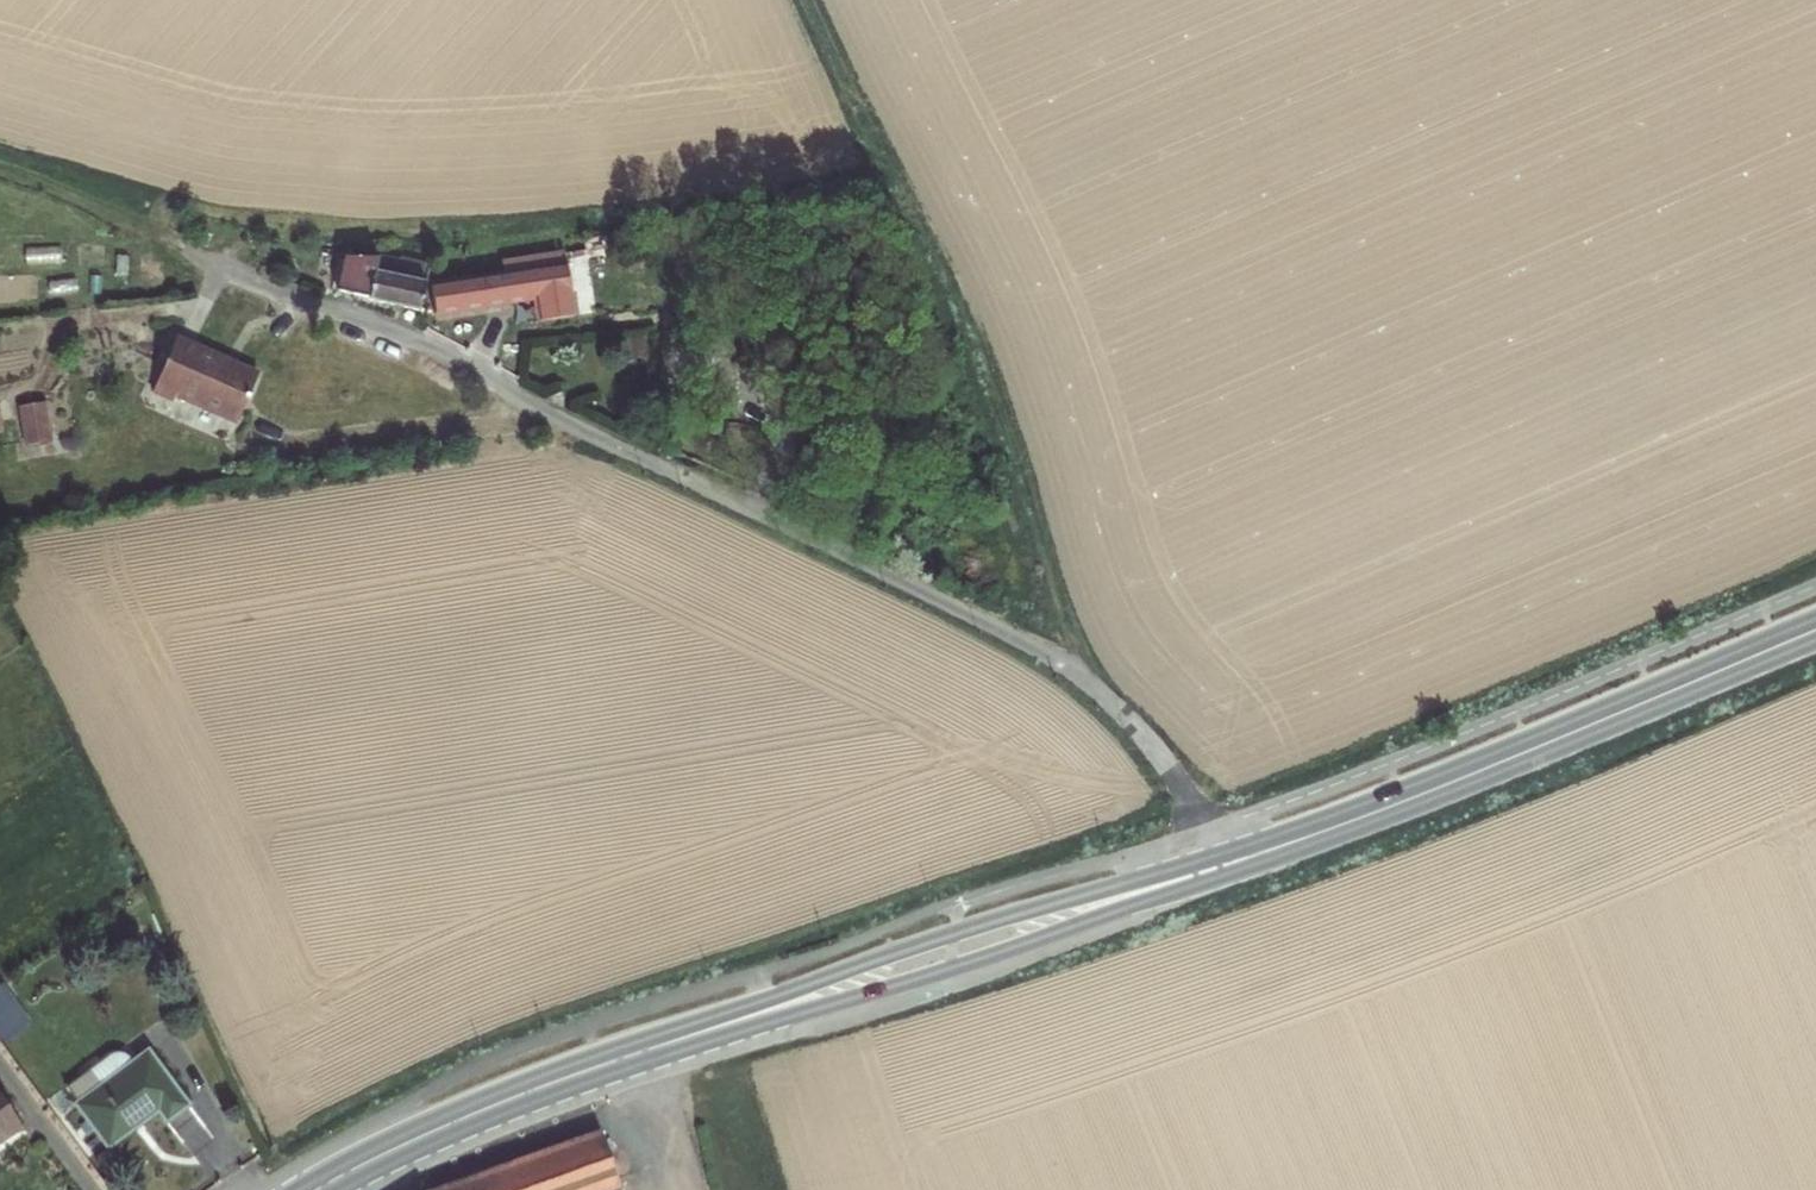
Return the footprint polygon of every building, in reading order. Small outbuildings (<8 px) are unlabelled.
[(378,259),(344,258),(344,261),(337,292),(367,300),(367,301),(419,312),(429,266),(400,259),(399,264),(378,259)] [(331,291),(337,292),(344,261),(338,259),(331,291)] [(523,272),(431,286),(435,314),(559,295),(554,267),(530,271),(529,264),(522,265),(523,272)] [(258,375),(175,339),(152,393),(172,401),(175,395),(237,422),(258,375)] [(166,1122),(188,1106),(147,1052),(132,1063),(128,1057),(123,1054),(117,1053),(111,1055),(66,1088),(77,1103),(75,1104),(108,1148),(158,1111),(166,1122)] [(9,1136),(22,1127),(0,1094),(0,1141),(9,1136)] [(438,1189),(621,1189),(600,1132),(438,1189)]
